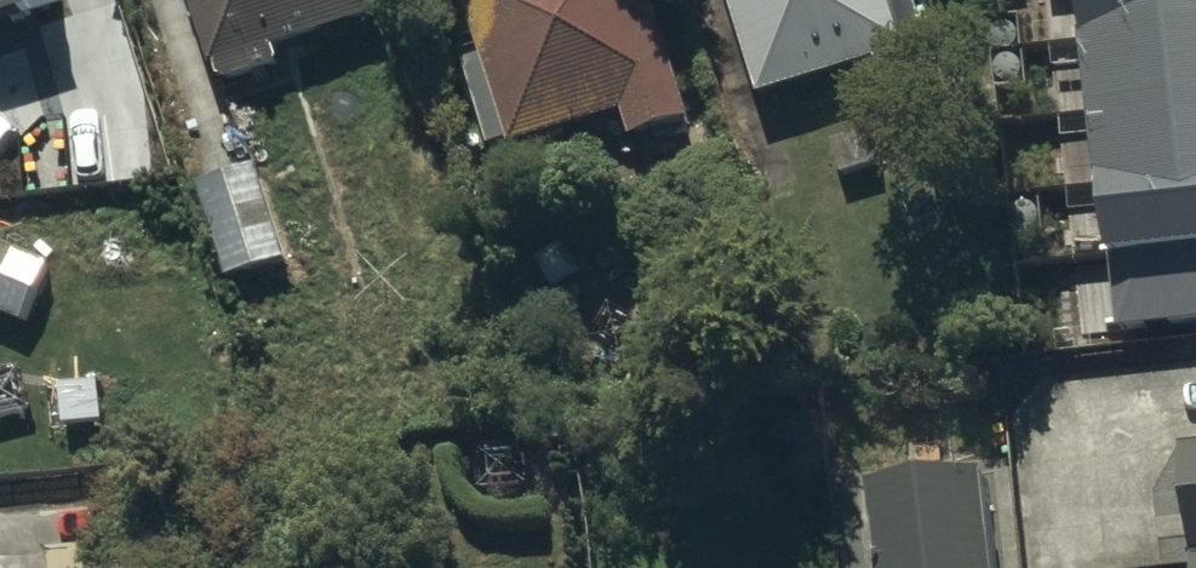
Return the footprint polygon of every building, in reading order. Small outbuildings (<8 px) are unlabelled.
[(63,7),(61,0),(0,0),(0,27),(63,7)] [(217,88),(288,66),(281,42),(386,10),(383,0),(190,0),(217,88)] [(482,54),(469,58),(497,147),(632,105),(641,135),(698,117),(661,0),(465,0),(482,54)] [(761,89),(880,53),(895,102),(951,85),(925,0),(734,0),(761,89)] [(1114,328),(1195,319),(1195,0),(1078,0),(1114,328)] [(258,160),(200,179),(230,274),(288,258),(258,160)] [(0,238),(0,307),(29,320),(55,261),(0,238)] [(1187,441),(1195,526),(1195,440),(1187,441)] [(871,476),(883,567),(1006,567),(993,461),(871,476)]
